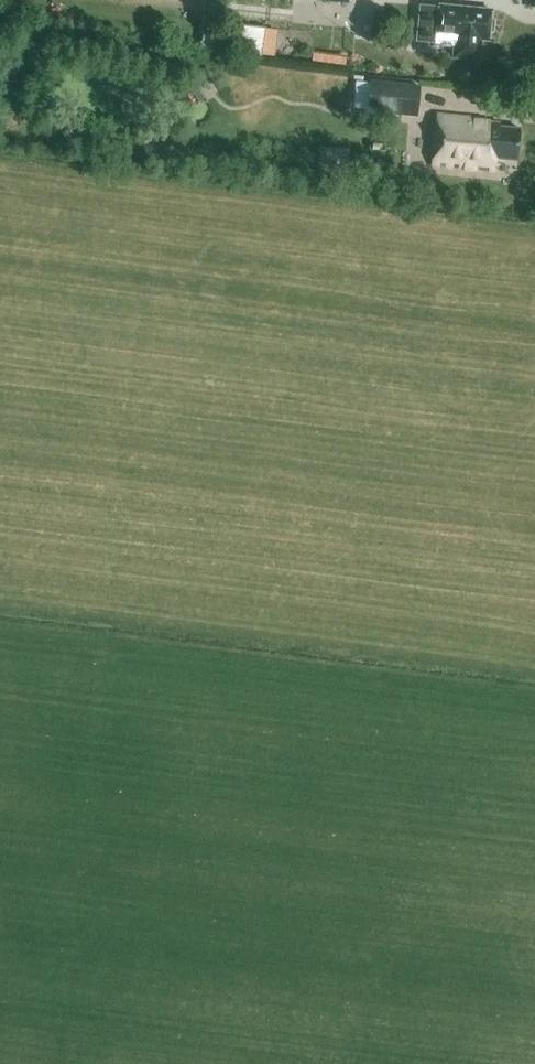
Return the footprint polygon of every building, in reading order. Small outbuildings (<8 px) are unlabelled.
[(440,5),(440,8),(420,6),(417,40),(436,42),(436,44),(455,46),(454,57),(480,59),(482,39),(489,40),(490,32),(493,30),(494,20),(491,18),(492,10),(440,5)] [(417,116),(420,85),(370,80),(367,110),(417,116)] [(518,161),(521,129),(500,127),(501,123),(476,120),(476,118),(439,115),(434,166),(496,172),(497,158),(518,161)] [(319,145),(318,166),(347,167),(348,146),(319,145)]
